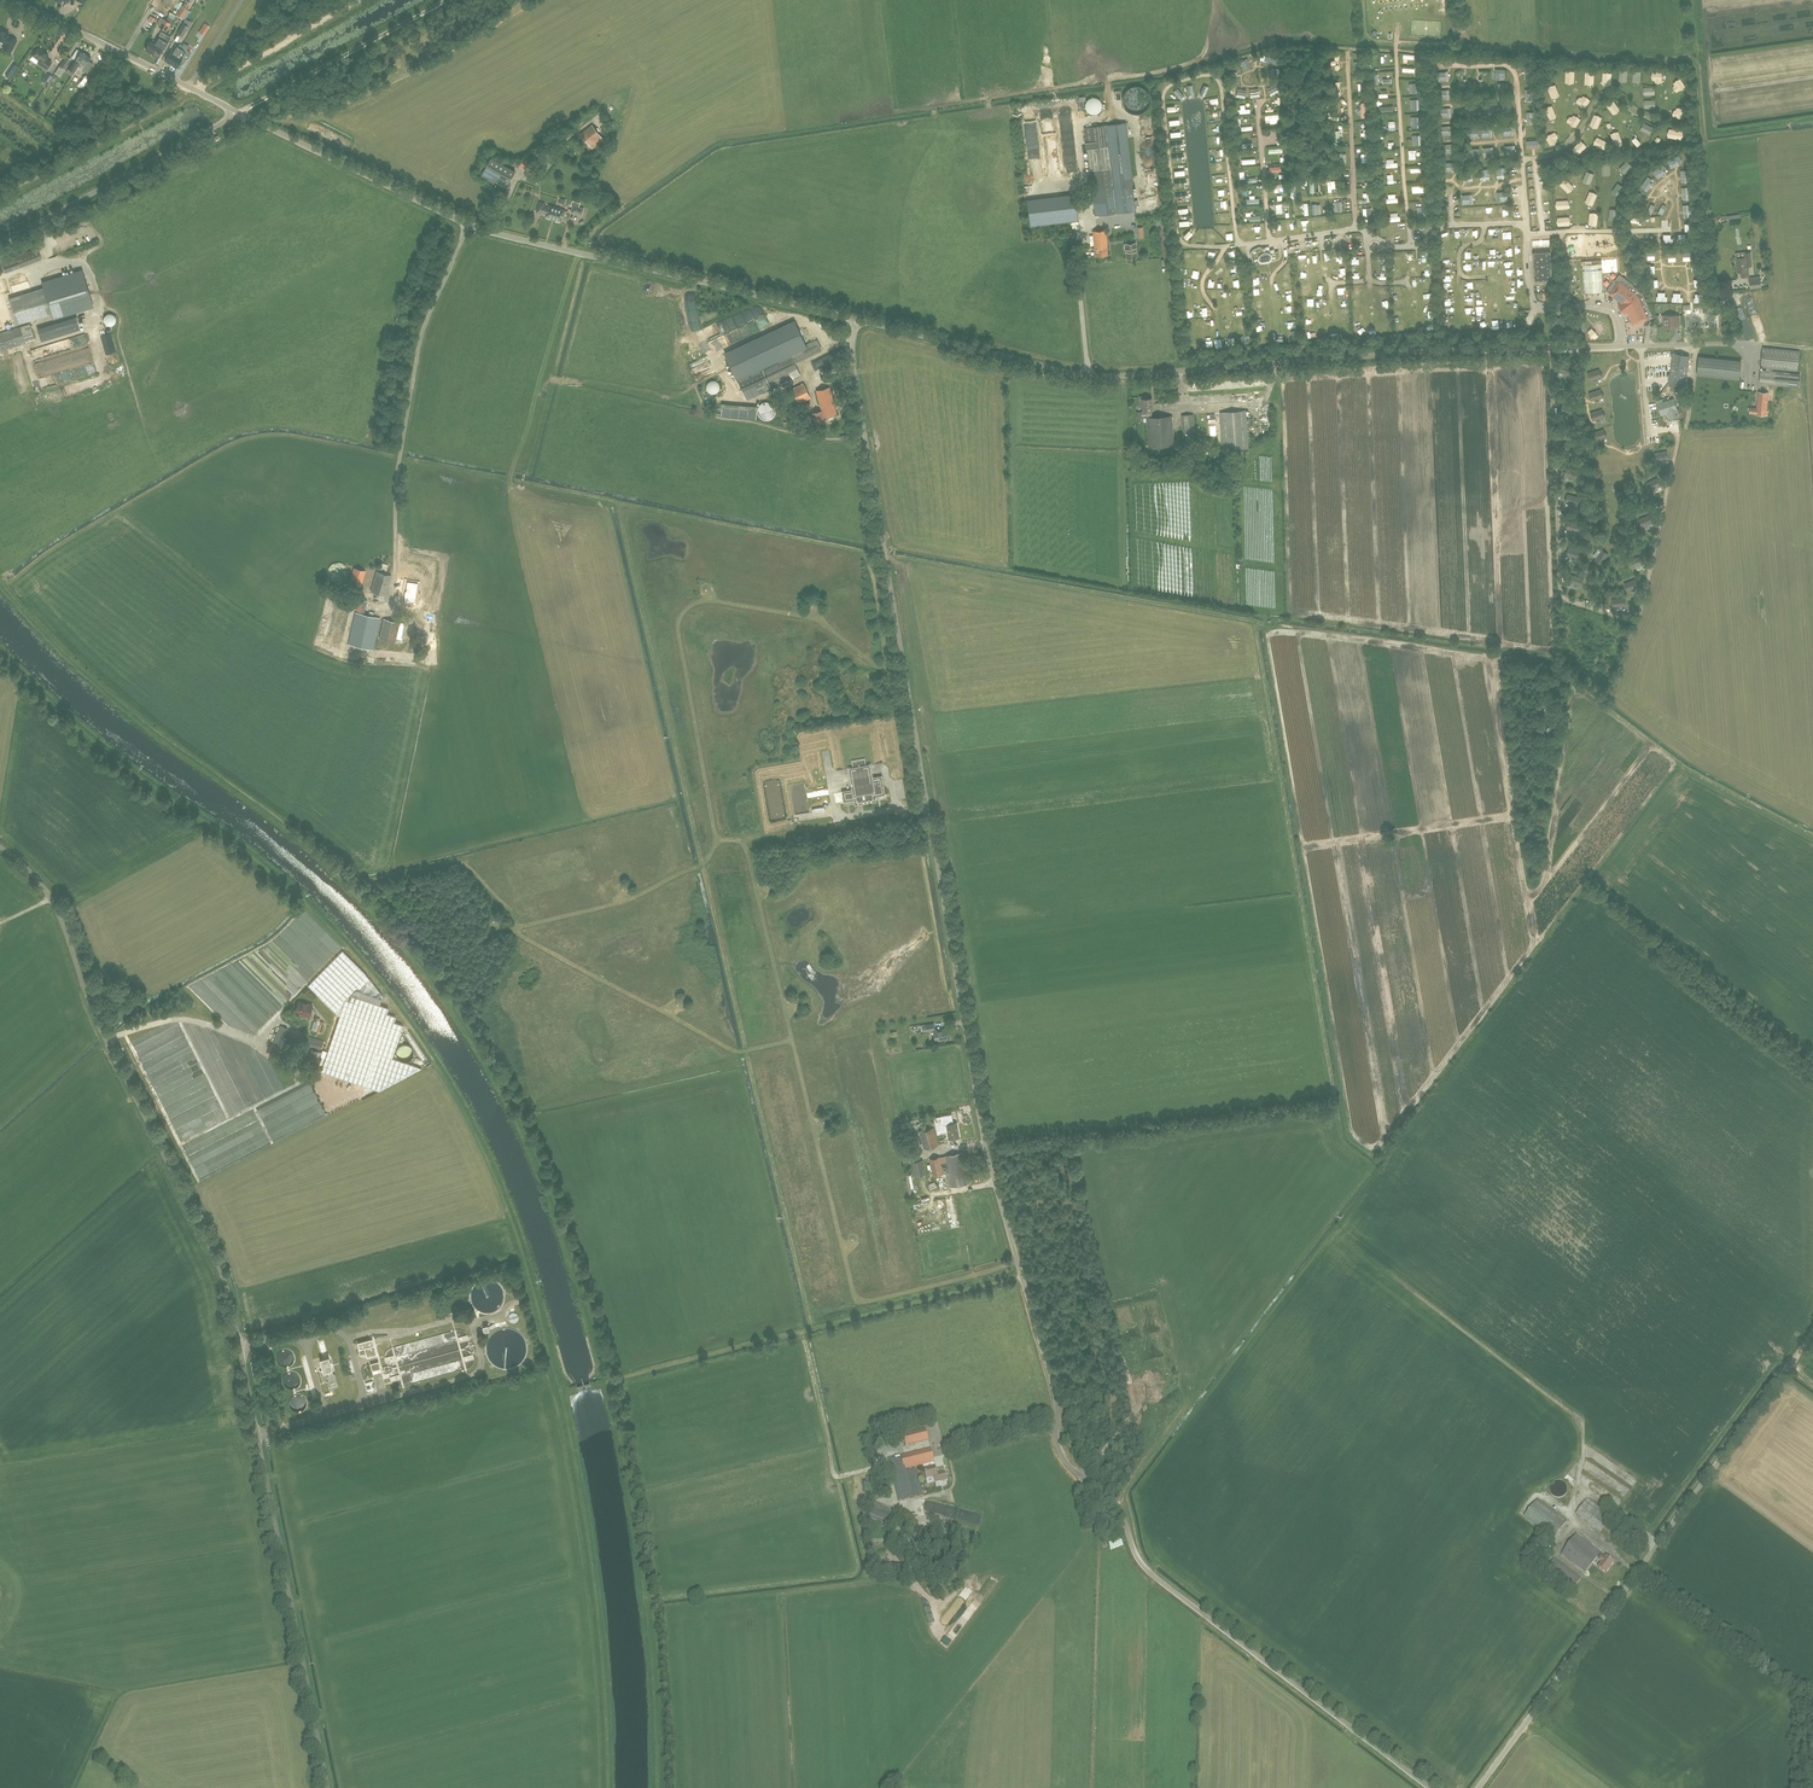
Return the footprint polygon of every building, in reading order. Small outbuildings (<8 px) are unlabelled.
[(191,3),(189,2),(190,0),(185,0),(177,14),(175,17),(174,20),(175,21),(178,20),(180,16),(182,18),(188,9),(191,3)] [(148,20),(155,24),(157,20),(150,15),(148,20)] [(163,19),(159,27),(166,31),(170,24),(173,19),(168,16),(165,21),(163,19)] [(177,33),(182,36),(188,26),(183,23),(177,33)] [(210,26),(204,23),(198,33),(204,36),(210,26)] [(0,28),(0,41),(5,44),(2,48),(10,53),(17,40),(7,35),(9,33),(0,28)] [(150,41),(145,49),(153,54),(158,46),(159,46),(163,40),(166,34),(161,31),(158,37),(154,43),(150,41)] [(153,54),(152,55),(157,59),(161,53),(162,53),(168,43),(171,37),(166,34),(163,40),(159,46),(158,46),(153,54)] [(182,45),(170,65),(176,68),(179,62),(183,63),(186,58),(182,56),(187,49),(189,46),(183,43),(182,45)] [(166,62),(165,62),(165,63),(168,65),(169,64),(170,65),(182,45),(179,44),(178,47),(175,46),(172,52),(171,51),(165,62),(166,62)] [(33,56),(30,60),(37,64),(38,63),(47,69),(51,62),(46,58),(48,55),(42,51),(42,50),(39,49),(38,48),(33,56)] [(70,66),(69,69),(75,72),(76,70),(86,54),(81,51),(80,52),(77,50),(72,58),(75,59),(70,66)] [(384,56),(386,61),(387,64),(390,63),(391,64),(395,63),(394,62),(396,61),(393,53),(384,56)] [(65,68),(72,57),(67,54),(60,65),(65,68)] [(75,72),(79,75),(82,70),(88,73),(93,64),(88,61),(90,57),(86,54),(76,70),(75,72)] [(12,61),(3,74),(10,78),(19,66),(12,61)] [(1353,70),(1361,70),(1361,61),(1352,61),(1353,70)] [(1493,79),(1503,80),(1504,69),(1494,69),(1493,79)] [(1564,83),(1573,83),(1573,70),(1564,70),(1564,83)] [(1626,81),(1626,70),(1618,70),(1618,81),(1626,81)] [(1437,81),(1450,80),(1450,71),(1436,72),(1437,81)] [(1583,84),(1593,84),(1593,71),(1583,71),(1583,84)] [(1640,82),(1640,71),(1631,71),(1631,82),(1640,82)] [(1660,82),(1660,71),(1650,71),(1650,82),(1660,82)] [(1610,72),(1601,72),(1601,85),(1610,85),(1610,72)] [(45,78),(49,81),(54,76),(50,73),(45,78)] [(80,81),(79,83),(83,86),(89,77),(86,75),(81,81),(80,81)] [(1680,78),(1670,81),(1673,91),(1683,88),(1680,78)] [(1340,95),(1341,81),(1333,81),(1333,86),(1329,86),(1329,90),(1333,90),(1333,95),(1340,95)] [(1408,82),(1408,92),(1417,93),(1417,82),(1408,82)] [(1495,92),(1506,92),(1506,83),(1495,83),(1495,92)] [(1546,86),(1550,98),(1558,96),(1554,84),(1546,86)] [(1150,104),(1150,100),(1150,96),(1148,92),(1145,89),(1141,87),(1136,86),(1132,87),(1128,88),(1125,92),(1123,95),(1122,100),(1123,104),(1125,108),(1128,111),(1132,113),(1136,114),(1140,113),(1144,111),(1147,108),(1150,104)] [(1642,95),(1653,95),(1653,86),(1642,87),(1642,95)] [(1177,87),(1172,90),(1177,99),(1182,96),(1177,87)] [(1446,89),(1437,90),(1438,99),(1447,98),(1446,89)] [(1581,93),(1574,102),(1583,108),(1589,100),(1581,93)] [(1099,111),(1101,108),(1101,105),(1101,102),(1099,99),(1096,98),(1093,97),(1090,98),(1087,99),(1086,102),(1085,105),(1086,108),(1087,111),(1090,113),(1093,113),(1096,113),(1099,111)] [(1409,109),(1417,109),(1417,98),(1408,99),(1409,109)] [(1604,104),(1611,114),(1618,110),(1611,99),(1604,104)] [(1654,107),(1654,99),(1642,100),(1643,108),(1654,107)] [(1511,114),(1511,104),(1500,104),(1501,114),(1511,114)] [(1482,105),(1482,115),(1492,115),(1492,105),(1482,105)] [(1551,105),(1543,108),(1547,119),(1555,116),(1551,105)] [(1450,107),(1439,108),(1439,117),(1450,117),(1450,107)] [(1464,115),(1473,116),(1474,107),(1469,107),(1469,109),(1464,109),(1464,115)] [(1571,113),(1565,121),(1574,128),(1580,119),(1571,113)] [(1276,122),(1276,114),(1263,115),(1264,123),(1276,122)] [(1588,125),(1596,129),(1601,117),(1593,114),(1588,125)] [(1409,116),(1409,126),(1418,127),(1418,116),(1409,116)] [(616,120),(607,125),(610,131),(619,126),(616,120)] [(1084,127),(1087,149),(1093,202),(1095,216),(1136,211),(1133,187),(1134,187),(1126,122),(1108,124),(1084,127)] [(594,148),(606,139),(595,123),(583,131),(594,148)] [(1641,123),(1639,130),(1649,134),(1651,126),(1641,123)] [(1440,135),(1450,135),(1449,125),(1440,126),(1440,135)] [(1515,125),(1501,126),(1502,135),(1515,135),(1515,125)] [(1493,127),(1480,128),(1480,137),(1493,136),(1493,127)] [(1680,139),(1682,131),(1667,128),(1665,137),(1680,139)] [(1617,130),(1609,133),(1614,147),(1622,144),(1617,130)] [(1549,145),(1558,141),(1553,131),(1544,136),(1549,145)] [(1410,138),(1417,143),(1419,139),(1412,134),(1410,138)] [(1636,146),(1639,142),(1633,136),(1629,140),(1636,146)] [(1594,137),(1591,145),(1604,149),(1607,141),(1594,137)] [(1169,147),(1181,146),(1180,139),(1168,140),(1169,147)] [(1537,147),(1537,139),(1524,140),(1525,148),(1537,147)] [(1576,155),(1585,146),(1579,140),(1570,149),(1576,155)] [(1441,144),(1442,154),(1450,153),(1449,148),(1450,148),(1450,143),(1441,144)] [(1503,145),(1504,155),(1514,154),(1513,145),(1503,145)] [(1481,147),(1481,156),(1495,156),(1495,147),(1481,147)] [(1471,157),(1479,157),(1478,148),(1470,148),(1471,157)] [(1336,153),(1336,163),(1345,163),(1345,153),(1336,153)] [(1669,167),(1677,165),(1676,161),(1679,160),(1678,156),(1666,159),(1669,167)] [(491,158),(481,177),(504,190),(515,171),(491,158)] [(525,158),(518,164),(523,170),(530,165),(525,158)] [(1393,162),(1393,159),(1385,159),(1385,167),(1397,167),(1397,162),(1393,162)] [(1624,174),(1632,166),(1626,160),(1618,168),(1624,174)] [(1442,162),(1443,171),(1454,171),(1453,162),(1442,162)] [(1600,164),(1601,175),(1609,174),(1609,163),(1600,164)] [(1664,172),(1661,169),(1664,167),(1661,163),(1651,172),(1657,179),(1664,172)] [(1494,167),(1495,177),(1505,177),(1504,167),(1494,167)] [(1487,168),(1477,170),(1479,181),(1489,180),(1487,168)] [(1467,183),(1472,182),(1471,170),(1460,171),(1461,182),(1467,182),(1467,183)] [(1581,181),(1589,184),(1593,174),(1585,171),(1581,181)] [(1357,181),(1357,187),(1369,186),(1369,173),(1364,174),(1364,181),(1357,181)] [(1649,187),(1646,185),(1651,178),(1646,175),(1638,186),(1645,191),(1649,187)] [(1564,178),(1558,184),(1567,192),(1572,186),(1564,178)] [(1331,188),(1334,188),(1334,181),(1329,181),(1329,179),(1325,179),(1326,192),(1331,191),(1331,188)] [(1610,192),(1616,196),(1622,186),(1616,182),(1610,192)] [(1186,190),(1174,191),(1174,198),(1186,198),(1186,190)] [(1497,200),(1506,200),(1505,191),(1496,191),(1497,200)] [(1587,191),(1584,203),(1592,206),(1596,193),(1587,191)] [(1639,196),(1640,193),(1634,192),(1632,204),(1641,206),(1643,197),(1639,196)] [(1022,198),(1025,227),(1079,221),(1078,205),(1081,205),(1080,200),(1075,201),(1074,193),(1022,198)] [(1474,203),(1474,194),(1460,195),(1460,204),(1474,203)] [(1259,203),(1259,198),(1253,198),(1253,195),(1248,195),(1248,199),(1242,199),(1243,204),(1259,203)] [(1554,209),(1567,208),(1567,200),(1554,200),(1554,209)] [(571,206),(573,206),(571,212),(581,216),(584,209),(579,207),(580,204),(573,201),(571,206)] [(1331,201),(1332,212),(1342,211),(1341,201),(1331,201)] [(549,207),(544,205),(544,204),(540,202),(537,211),(541,213),(542,212),(547,213),(546,216),(561,221),(564,210),(549,205),(549,207)] [(1274,204),(1275,214),(1282,212),(1281,203),(1274,204)] [(1320,214),(1320,204),(1310,204),(1310,214),(1320,214)] [(1370,220),(1370,208),(1362,208),(1362,220),(1370,220)] [(1597,213),(1589,212),(1587,224),(1596,226),(1597,213)] [(1387,217),(1387,221),(1400,220),(1399,216),(1397,216),(1396,213),(1389,213),(1389,217),(1387,217)] [(1556,226),(1568,225),(1568,216),(1555,217),(1556,226)] [(1073,225),(1070,237),(1076,239),(1079,226),(1073,225)] [(1106,230),(1093,231),(1095,256),(1108,255),(1107,248),(1108,248),(1106,230)] [(1181,236),(1185,240),(1191,234),(1186,230),(1181,236)] [(1125,245),(1126,258),(1137,257),(1135,244),(1125,245)] [(1269,261),(1276,259),(1277,259),(1278,258),(1279,257),(1279,255),(1279,254),(1279,252),(1278,251),(1274,252),(1274,249),(1269,250),(1266,251),(1265,247),(1261,248),(1261,247),(1260,247),(1257,248),(1255,249),(1253,250),(1251,252),(1251,253),(1250,254),(1250,255),(1251,257),(1252,259),(1252,262),(1252,263),(1259,263),(1269,261)] [(1550,251),(1533,253),(1534,281),(1552,279),(1550,251)] [(1741,277),(1749,277),(1748,270),(1747,270),(1747,266),(1752,266),(1750,253),(1745,253),(1745,257),(1736,258),(1738,272),(1741,272),(1741,277)] [(1592,261),(1581,261),(1581,265),(1582,265),(1584,293),(1603,292),(1603,289),(1603,288),(1602,267),(1601,267),(1601,264),(1601,260),(1592,261)] [(42,283),(44,288),(51,312),(53,318),(93,306),(82,271),(42,283)] [(1760,276),(1749,277),(1750,286),(1761,284),(1760,276)] [(1610,293),(1610,294),(1619,301),(1620,300),(1623,302),(1621,305),(1623,308),(1626,311),(1628,309),(1630,312),(1629,314),(1633,324),(1647,318),(1639,299),(1644,297),(1642,293),(1632,285),(1628,284),(1626,287),(1619,282),(1610,293)] [(51,312),(44,288),(11,298),(9,299),(10,304),(11,306),(16,323),(51,312)] [(109,312),(105,322),(115,326),(119,316),(109,312)] [(763,319),(769,324),(773,319),(767,314),(763,319)] [(1563,328),(1568,319),(1561,316),(1560,318),(1554,315),(1549,325),(1555,328),(1557,325),(1563,328)] [(1679,327),(1679,315),(1664,315),(1664,327),(1679,327)] [(79,316),(39,327),(43,340),(83,329),(79,316)] [(806,345),(795,321),(724,354),(737,381),(738,381),(746,399),(770,388),(799,374),(795,364),(792,358),(820,346),(817,339),(806,345)] [(30,324),(0,333),(0,350),(15,346),(16,346),(35,340),(30,324)] [(1591,328),(1586,331),(1592,340),(1597,336),(1591,328)] [(108,354),(117,351),(111,332),(102,334),(108,354)] [(60,341),(34,348),(36,358),(62,352),(61,347),(62,347),(60,341)] [(1797,371),(1799,351),(1763,347),(1761,367),(1767,367),(1766,370),(1760,370),(1759,383),(1798,387),(1799,373),(1772,371),(1772,368),(1797,371)] [(1674,353),(1669,383),(1684,385),(1689,356),(1674,353)] [(1741,361),(1699,357),(1697,375),(1739,379),(1741,361)] [(1570,375),(1573,368),(1562,364),(1559,371),(1570,375)] [(1602,375),(1599,371),(1599,370),(1588,373),(1590,381),(1593,380),(1593,381),(1598,381),(1597,379),(1602,377),(1601,376),(1602,375)] [(716,395),(723,386),(714,379),(707,387),(716,395)] [(786,409),(810,397),(804,383),(790,389),(791,392),(780,397),(786,409)] [(836,414),(830,387),(816,390),(821,411),(813,413),(816,425),(824,422),(823,417),(836,414)] [(1603,397),(1602,396),(1604,395),(1601,391),(1600,390),(1589,393),(1592,401),(1594,400),(1595,401),(1599,401),(1598,399),(1603,397)] [(1750,413),(1753,413),(1755,413),(1755,414),(1768,415),(1768,411),(1767,411),(1768,392),(1758,391),(1757,408),(1754,408),(1750,408),(1750,413)] [(1143,417),(1146,417),(1148,447),(1174,445),(1172,415),(1152,417),(1152,411),(1151,398),(1147,398),(1147,396),(1139,396),(1140,406),(1143,406),(1143,411),(1143,417)] [(1656,401),(1660,414),(1667,412),(1670,419),(1679,416),(1677,413),(1681,412),(1680,408),(1677,409),(1674,398),(1669,400),(1668,397),(1656,401)] [(1572,416),(1574,408),(1563,404),(1560,412),(1572,416)] [(1220,412),(1223,450),(1248,448),(1245,410),(1220,412)] [(1605,415),(1602,411),(1602,410),(1590,413),(1593,421),(1596,420),(1596,421),(1600,421),(1600,419),(1604,417),(1604,416),(1605,415)] [(1182,415),(1183,433),(1195,432),(1193,414),(1182,415)] [(1607,435),(1604,431),(1603,430),(1592,433),(1594,441),(1597,440),(1598,441),(1602,441),(1601,439),(1606,437),(1605,436),(1607,435)] [(1573,454),(1576,446),(1565,442),(1562,449),(1573,454)] [(1667,451),(1655,453),(1656,461),(1668,459),(1667,451)] [(1152,466),(1170,465),(1169,456),(1152,457),(1141,458),(1141,465),(1142,465),(1142,464),(1152,464),(1152,466)] [(1565,474),(1565,476),(1567,476),(1567,477),(1571,480),(1571,477),(1576,478),(1578,471),(1566,468),(1566,469),(1564,473),(1565,474)] [(1646,484),(1650,491),(1660,485),(1657,478),(1646,484)] [(1566,501),(1566,502),(1568,503),(1568,504),(1572,506),(1572,504),(1577,505),(1579,497),(1568,494),(1567,496),(1565,500),(1566,501)] [(1650,515),(1639,519),(1642,527),(1653,522),(1650,515)] [(1567,527),(1566,529),(1569,530),(1569,531),(1573,533),(1573,531),(1578,532),(1580,524),(1568,521),(1568,523),(1565,526),(1567,527)] [(1567,554),(1567,556),(1570,556),(1569,557),(1573,560),(1574,557),(1579,558),(1580,551),(1569,548),(1568,549),(1566,553),(1567,554)] [(1595,560),(1601,564),(1608,555),(1602,550),(1595,560)] [(1642,556),(1630,560),(1633,567),(1644,563),(1642,556)] [(354,568),(349,585),(360,589),(365,571),(354,568)] [(371,591),(385,596),(391,575),(377,571),(371,591)] [(1570,581),(1570,583),(1572,584),(1572,585),(1576,587),(1576,585),(1581,586),(1583,578),(1572,575),(1571,577),(1569,580),(1570,581)] [(1635,579),(1624,584),(1627,591),(1630,590),(1630,591),(1634,591),(1633,589),(1638,587),(1637,585),(1639,584),(1636,581),(1635,579)] [(405,590),(403,596),(401,600),(402,600),(407,602),(412,604),(414,600),(419,583),(408,580),(406,586),(405,590)] [(359,598),(356,610),(363,613),(367,601),(359,598)] [(1612,599),(1613,607),(1616,607),(1616,608),(1620,609),(1620,606),(1625,606),(1625,604),(1626,603),(1624,599),(1624,598),(1612,599)] [(355,612),(348,644),(373,650),(380,618),(355,612)] [(400,622),(383,618),(379,638),(396,642),(400,622)] [(854,800),(855,805),(876,801),(875,796),(885,795),(882,775),(872,777),(870,764),(866,765),(865,758),(852,761),(853,767),(849,768),(852,789),(842,791),(843,802),(854,800)] [(259,964),(261,961),(261,970),(272,980),(272,985),(276,986),(277,985),(279,988),(279,980),(281,984),(281,980),(280,978),(280,971),(282,970),(282,964),(283,962),(282,961),(277,961),(279,959),(275,959),(277,957),(273,950),(267,948),(267,944),(250,954),(251,956),(254,953),(256,957),(253,956),(254,958),(259,959),(259,962),(259,964)] [(310,983),(308,985),(339,1017),(341,1011),(345,1000),(350,995),(379,1005),(382,998),(366,978),(341,953),(310,983)] [(323,1066),(321,1072),(378,1091),(421,1068),(392,1058),(401,1031),(403,1026),(393,1023),(395,1017),(387,1014),(389,1008),(379,1005),(350,995),(345,1000),(341,1011),(339,1017),(323,1066)] [(302,1015),(308,1016),(312,1004),(306,1003),(306,1004),(297,1002),(295,1011),(302,1013),(302,1015)] [(924,1031),(926,1031),(926,1032),(935,1030),(935,1026),(934,1023),(925,1024),(925,1026),(922,1027),(922,1029),(924,1028),(924,1031)] [(272,1045),(276,1047),(277,1047),(282,1049),(287,1038),(284,1037),(288,1029),(280,1025),(272,1045)] [(948,1039),(947,1031),(946,1029),(940,1030),(933,1031),(935,1041),(948,1039)] [(309,1037),(306,1045),(320,1050),(323,1041),(309,1037)] [(396,1056),(405,1061),(410,1050),(401,1046),(396,1056)] [(318,1064),(322,1052),(311,1048),(307,1061),(318,1064)] [(289,1132),(324,1114),(306,1078),(299,1082),(301,1084),(290,1090),(292,1094),(280,1100),(288,1115),(284,1117),(288,1125),(286,1127),(289,1132)] [(942,1132),(948,1131),(949,1139),(959,1137),(957,1123),(947,1125),(947,1126),(941,1126),(942,1132)] [(938,1145),(933,1127),(919,1132),(924,1149),(938,1145)] [(182,1144),(198,1178),(236,1160),(236,1155),(239,1158),(243,1155),(243,1153),(246,1152),(243,1150),(239,1147),(235,1148),(237,1146),(237,1142),(238,1142),(243,1140),(242,1137),(238,1137),(234,1139),(231,1139),(228,1141),(226,1139),(227,1138),(224,1135),(223,1132),(218,1133),(217,1132),(222,1130),(216,1130),(217,1128),(182,1144)] [(908,1144),(901,1145),(904,1164),(911,1163),(908,1144)] [(949,1188),(969,1184),(963,1152),(929,1159),(933,1177),(946,1174),(949,1188)] [(923,1160),(911,1162),(914,1177),(926,1175),(923,1160)] [(930,1190),(937,1187),(935,1182),(928,1185),(930,1190)] [(509,1319),(509,1320),(510,1321),(510,1322),(511,1322),(513,1323),(514,1323),(515,1323),(517,1322),(517,1321),(518,1321),(518,1320),(519,1318),(518,1317),(518,1315),(517,1314),(516,1314),(515,1313),(514,1313),(513,1313),(512,1313),(511,1314),(510,1314),(509,1315),(509,1316),(509,1317),(509,1319)] [(357,1343),(359,1349),(364,1348),(367,1357),(376,1355),(372,1339),(357,1343)] [(323,1373),(328,1371),(329,1374),(327,1377),(329,1383),(327,1383),(329,1391),(330,1390),(331,1393),(333,1392),(332,1388),(338,1386),(335,1375),(332,1373),(331,1370),(332,1370),(329,1357),(319,1359),(323,1373)] [(378,1362),(370,1364),(372,1371),(380,1368),(378,1362)] [(377,1391),(373,1378),(364,1380),(367,1393),(377,1391)] [(926,1429),(903,1435),(906,1445),(928,1440),(926,1429)] [(931,1449),(901,1456),(889,1459),(893,1475),(899,1501),(923,1495),(916,1467),(923,1465),(924,1470),(926,1480),(933,1478),(934,1482),(946,1479),(944,1471),(937,1473),(935,1467),(933,1462),(934,1462),(931,1449)] [(862,1484),(862,1493),(872,1493),(871,1483),(862,1484)] [(1573,1514),(1598,1531),(1603,1523),(1599,1521),(1601,1518),(1597,1515),(1601,1509),(1585,1498),(1573,1514)] [(1567,1521),(1538,1499),(1525,1517),(1554,1539),(1567,1521)] [(939,1512),(941,1506),(930,1503),(928,1510),(939,1512)] [(920,1534),(921,1527),(913,1525),(911,1532),(920,1534)] [(1585,1572),(1593,1562),(1596,1565),(1599,1561),(1602,1563),(1598,1567),(1606,1573),(1614,1562),(1606,1556),(1606,1557),(1600,1552),(1576,1534),(1561,1555),(1585,1572)] [(1581,1578),(1554,1558),(1546,1569),(1573,1588),(1581,1578)] [(878,1574),(888,1574),(905,1575),(905,1565),(888,1564),(878,1564),(878,1574)] [(958,1599),(950,1611),(955,1615),(964,1604),(958,1599)]
